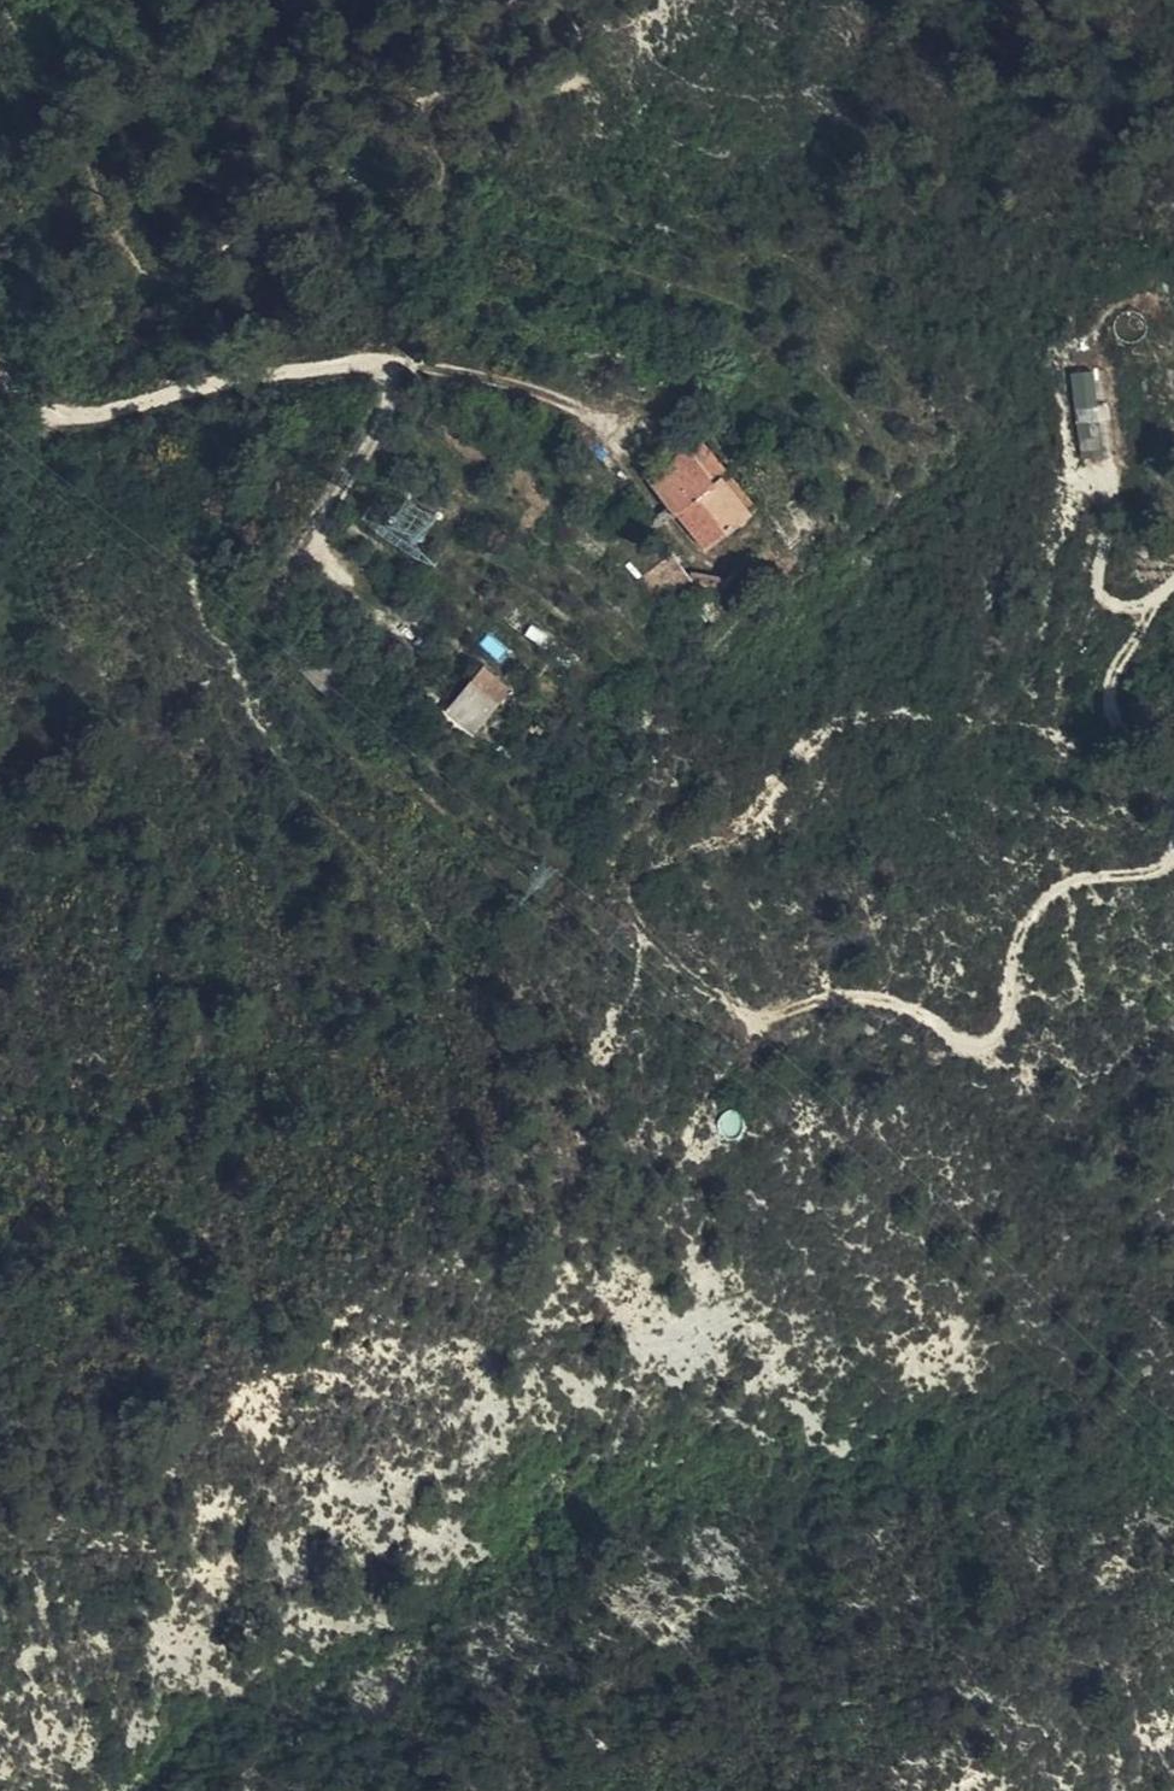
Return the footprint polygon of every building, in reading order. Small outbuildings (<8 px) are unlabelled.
[(1103,366),(1072,369),(1081,452),(1112,449),(1103,366)] [(697,509),(736,475),(704,439),(706,435),(682,405),(638,443),(647,456),(649,454),(697,509)] [(476,627),(462,639),(486,666),(499,653),(476,627)] [(486,666),(462,639),(436,664),(460,689),(486,666)]
